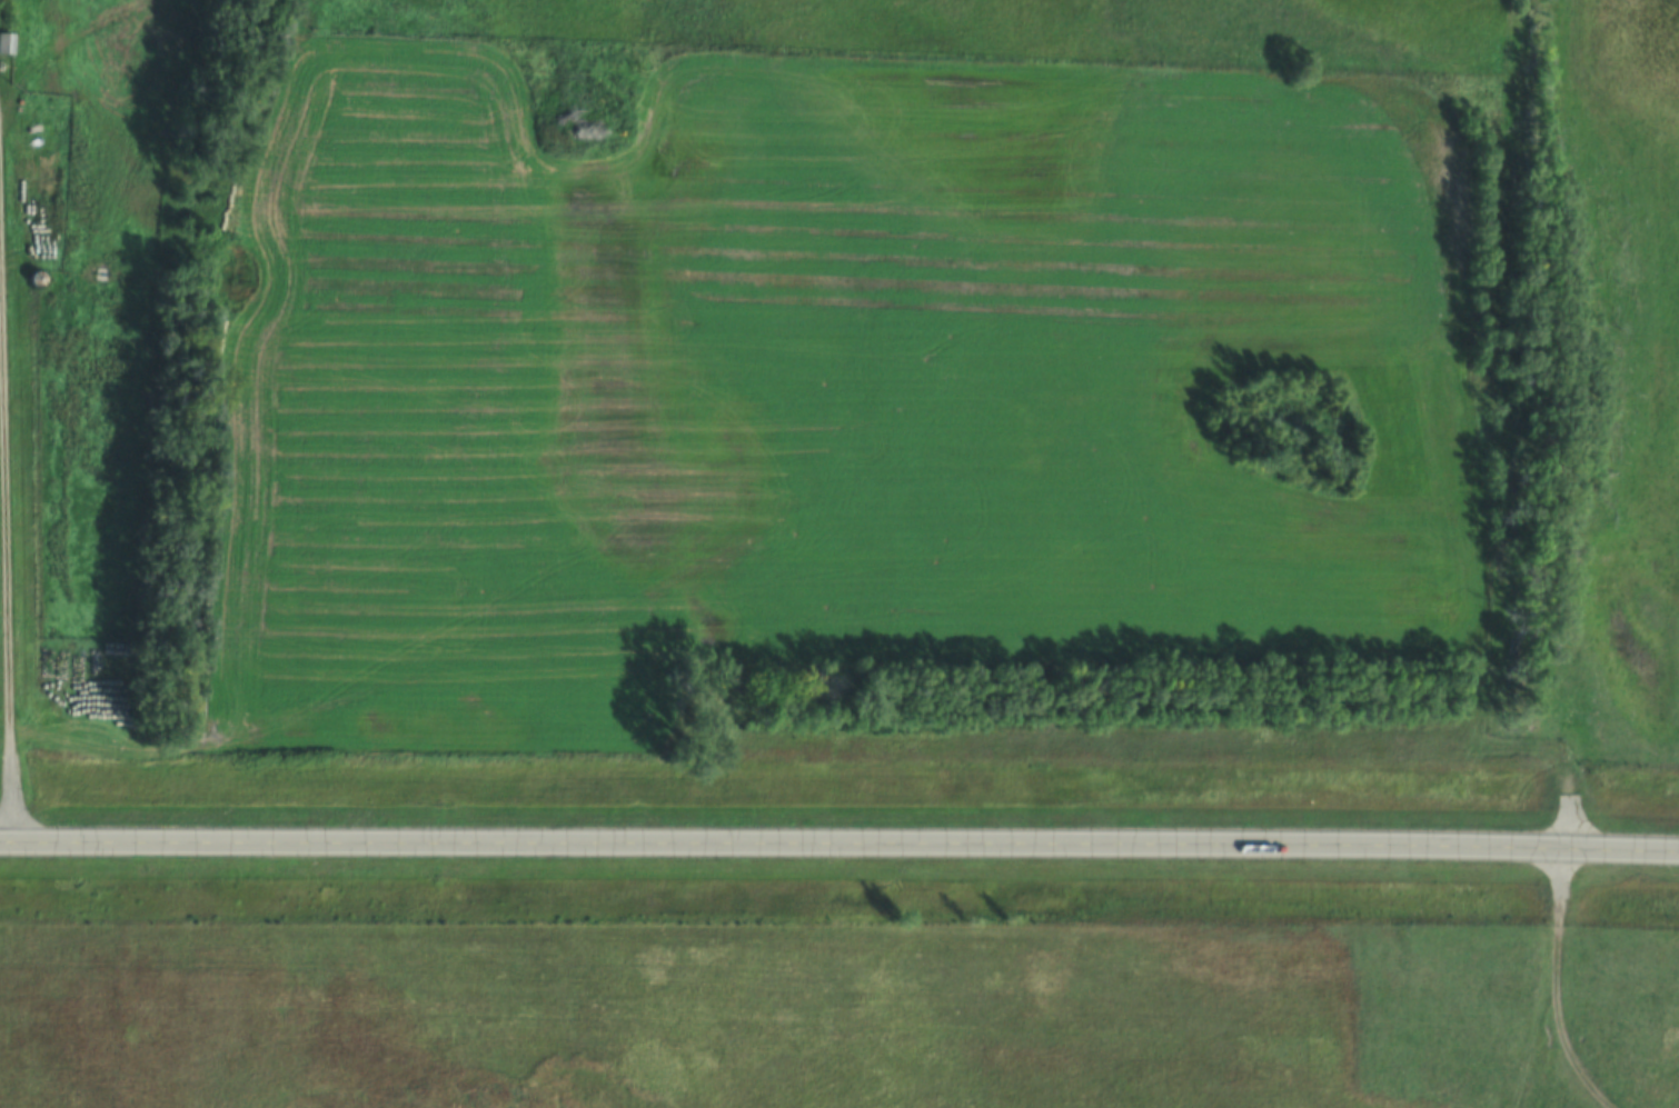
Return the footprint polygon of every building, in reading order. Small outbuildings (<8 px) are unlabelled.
[(9,69),(0,69),(0,47),(9,47),(9,69)] [(33,302),(38,301),(41,299),(42,295),(41,291),(38,288),(33,287),(30,288),(27,290),(26,295),(27,299),(30,301),(33,302)]
